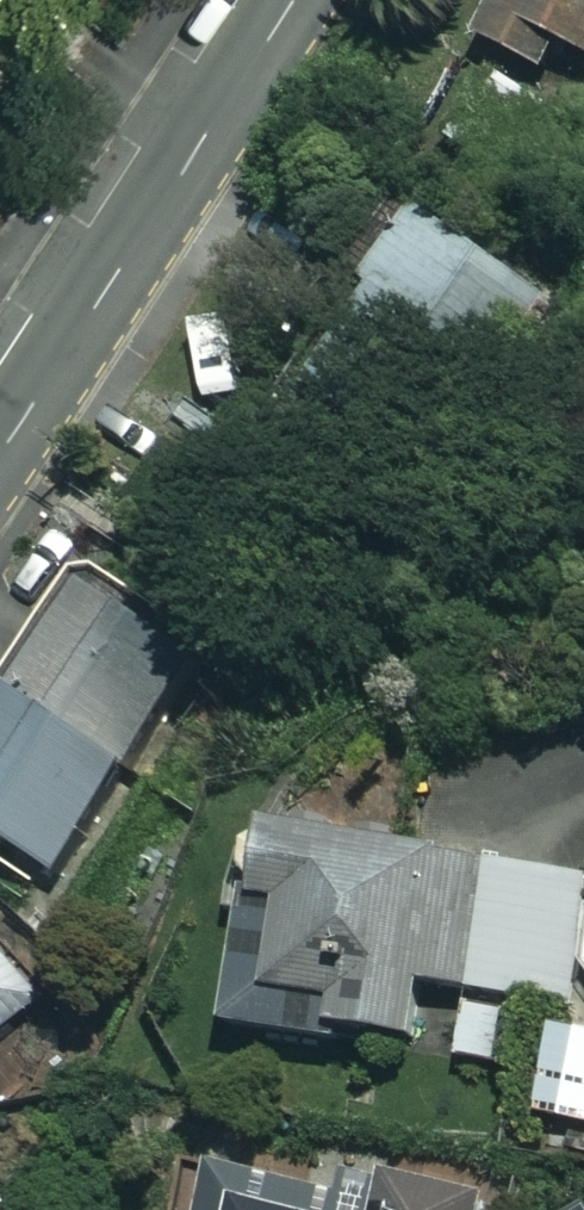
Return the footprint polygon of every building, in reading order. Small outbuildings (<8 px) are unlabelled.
[(491,35),(583,87),(583,0),(511,0),(491,35)] [(12,56),(0,49),(0,76),(12,56)] [(539,99),(477,67),(439,143),(502,174),(539,99)] [(458,223),(337,413),(430,471),(551,281),(458,223)] [(0,729),(0,835),(69,877),(210,647),(93,576),(0,729)] [(286,834),(254,1027),(425,1056),(438,978),(583,1002),(583,883),(286,834)] [(0,973),(0,1101),(4,1100),(75,1056),(0,973)] [(210,1164),(201,1209),(498,1209),(502,1188),(400,1167),(392,1203),(210,1164)]
